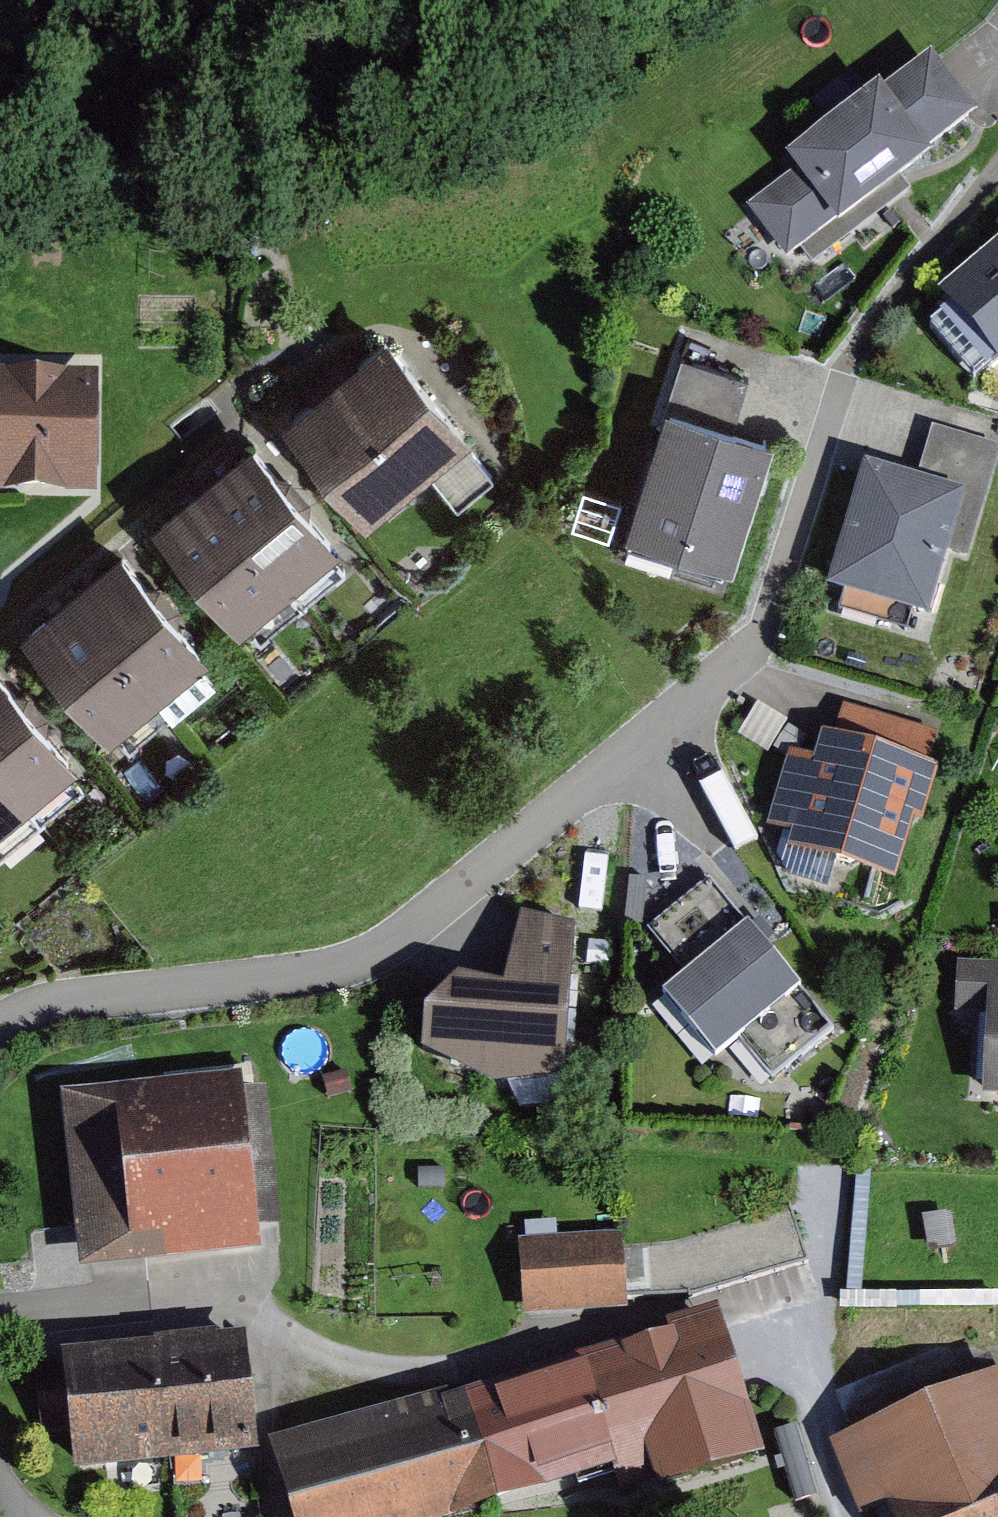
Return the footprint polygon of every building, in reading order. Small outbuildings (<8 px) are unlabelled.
[(974,114),(931,53),(781,158),(791,172),(746,203),(786,259),(801,248),(851,214),(902,179),(927,161),(921,151),(974,114)] [(851,214),(801,248),(812,265),(913,196),(902,179),(851,214)] [(938,291),(997,362),(997,241),(938,291)] [(471,432),(385,331),(280,419),(366,520),(471,432)] [(681,355),(666,402),(733,423),(748,376),(681,355)] [(0,373),(0,493),(96,493),(97,373),(0,373)] [(733,423),(666,402),(621,531),(729,568),(774,439),(733,423)] [(919,478),(968,493),(987,499),(997,463),(997,447),(934,427),(919,478)] [(250,440),(202,479),(291,586),(339,546),(305,505),(308,494),(288,472),(278,473),(250,440)] [(919,478),(865,463),(829,591),(932,620),(968,493),(919,478)] [(291,586),(202,479),(151,521),(182,558),(180,567),(201,594),(211,593),(239,628),(291,586)] [(119,545),(73,583),(160,690),(207,652),(177,616),(179,605),(161,584),(151,584),(119,545)] [(160,690),(73,583),(19,627),(52,666),(49,678),(66,701),(79,701),(107,734),(160,690)] [(27,802),(74,763),(46,729),(48,715),(31,695),(18,694),(0,673),(0,769),(27,802)] [(814,765),(788,757),(768,825),(794,832),(788,851),(894,883),(913,820),(924,823),(940,769),(823,735),(814,765)] [(0,769),(0,823),(27,802),(0,769)] [(689,976),(750,926),(711,879),(650,929),(689,976)] [(503,989),(456,978),(425,1015),(425,1053),(495,1090),(563,1078),(578,925),(518,916),(503,989)] [(689,976),(665,996),(718,1058),(741,1039),(774,1078),(834,1027),(750,926),(689,976)] [(997,1011),(997,965),(957,963),(955,1008),(986,1011),(997,1011)] [(986,1011),(982,1098),(997,1099),(997,1011),(986,1011)] [(343,1070),(321,1076),(327,1097),(349,1091),(343,1070)] [(237,1077),(59,1097),(79,1273),(257,1253),(237,1077)] [(672,1245),(623,1246),(626,1297),(689,1294),(689,1298),(807,1262),(793,1208),(672,1245)] [(622,1236),(517,1241),(521,1316),(626,1311),(626,1297),(623,1246),(622,1236)] [(722,1317),(584,1357),(618,1472),(623,1491),(655,1482),(658,1492),(764,1461),(722,1317)] [(244,1336),(159,1345),(172,1465),(257,1456),(244,1336)] [(159,1345),(62,1355),(63,1363),(36,1366),(43,1435),(68,1432),(73,1475),(172,1465),(159,1345)] [(584,1357),(464,1391),(497,1507),(618,1472),(584,1357)] [(832,1441),(862,1516),(888,1506),(893,1516),(994,1516),(979,1481),(997,1473),(997,1375),(832,1441)] [(385,1413),(415,1516),(463,1516),(497,1507),(464,1391),(385,1413)] [(269,1446),(290,1516),(415,1516),(385,1413),(269,1446)] [(797,1429),(775,1435),(796,1503),(817,1496),(797,1429)] [(979,1481),(994,1516),(997,1516),(997,1473),(979,1481)]
